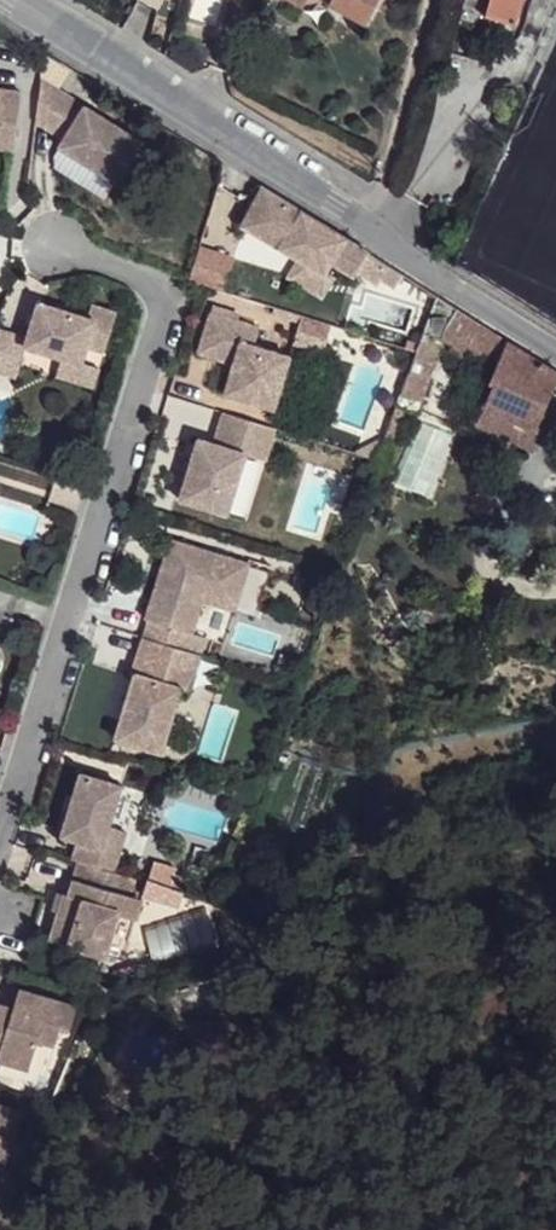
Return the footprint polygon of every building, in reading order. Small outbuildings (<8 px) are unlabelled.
[(323,1),(358,20),(370,0),(324,0),(323,1)] [(470,11),(501,19),(507,0),(473,0),(470,11)] [(42,80),(37,123),(57,89),(42,80)] [(17,132),(22,92),(0,89),(0,130),(17,132)] [(57,89),(37,123),(64,139),(85,106),(57,89)] [(64,139),(59,147),(116,183),(141,141),(85,106),(64,139)] [(15,150),(17,132),(0,130),(0,148),(15,150)] [(262,186),(241,224),(278,247),(324,274),(335,256),(350,267),(362,247),(346,237),(301,209),(262,186)] [(266,291),(278,269),(256,257),(244,278),(266,291)] [(437,293),(423,333),(443,339),(496,374),(510,339),(453,303),(437,293)] [(256,323),(211,309),(198,351),(219,357),(222,347),(237,353),(234,362),(225,392),(276,408),(293,354),(251,342),(256,323)] [(13,384),(23,354),(78,371),(83,355),(101,360),(113,320),(89,312),(82,332),(33,316),(25,341),(0,333),(0,380),(13,384)] [(443,339),(423,333),(416,350),(409,372),(429,378),(443,339)] [(555,384),(555,368),(510,339),(496,374),(493,380),(496,381),(490,395),(488,403),(514,417),(539,430),(541,422),(555,384)] [(237,353),(222,347),(219,357),(234,362),(237,353)] [(96,377),(78,371),(73,389),(90,394),(96,377)] [(429,378),(409,372),(396,404),(406,408),(417,412),(429,378)] [(490,395),(496,381),(493,380),(491,379),(486,393),(490,395)] [(531,444),(539,430),(514,417),(488,403),(482,420),(508,432),(531,444)] [(377,461),(386,464),(406,408),(396,404),(395,410),(387,431),(378,458),(377,461)] [(276,427),(224,412),(215,442),(199,437),(181,498),(228,513),(246,453),(266,459),(276,427)] [(539,430),(531,444),(537,447),(546,425),(541,422),(539,430)] [(144,637),(187,650),(203,599),(206,588),(238,597),(249,562),(171,538),(146,618),(150,619),(144,637)] [(238,597),(206,588),(203,599),(234,609),(238,597)] [(187,650),(144,637),(133,673),(137,674),(117,738),(162,752),(182,688),(190,691),(201,654),(187,650)] [(80,840),(74,859),(80,860),(114,871),(120,853),(103,848),(109,827),(122,784),(82,772),(62,835),(80,840)] [(109,827),(103,848),(120,853),(126,833),(109,827)] [(114,871),(80,860),(69,897),(64,895),(49,943),(105,960),(118,918),(136,923),(142,903),(129,898),(135,877),(114,871)] [(179,914),(188,950),(213,944),(204,908),(179,914)] [(2,1056),(0,1062),(0,1063),(31,1073),(41,1044),(58,1049),(64,1030),(73,1032),(81,1011),(0,985),(0,1055),(2,1056)] [(3,1138),(15,1142),(24,1115),(0,1107),(0,1148),(3,1138)] [(0,1148),(0,1170),(5,1172),(15,1142),(3,1138),(0,1148)]
